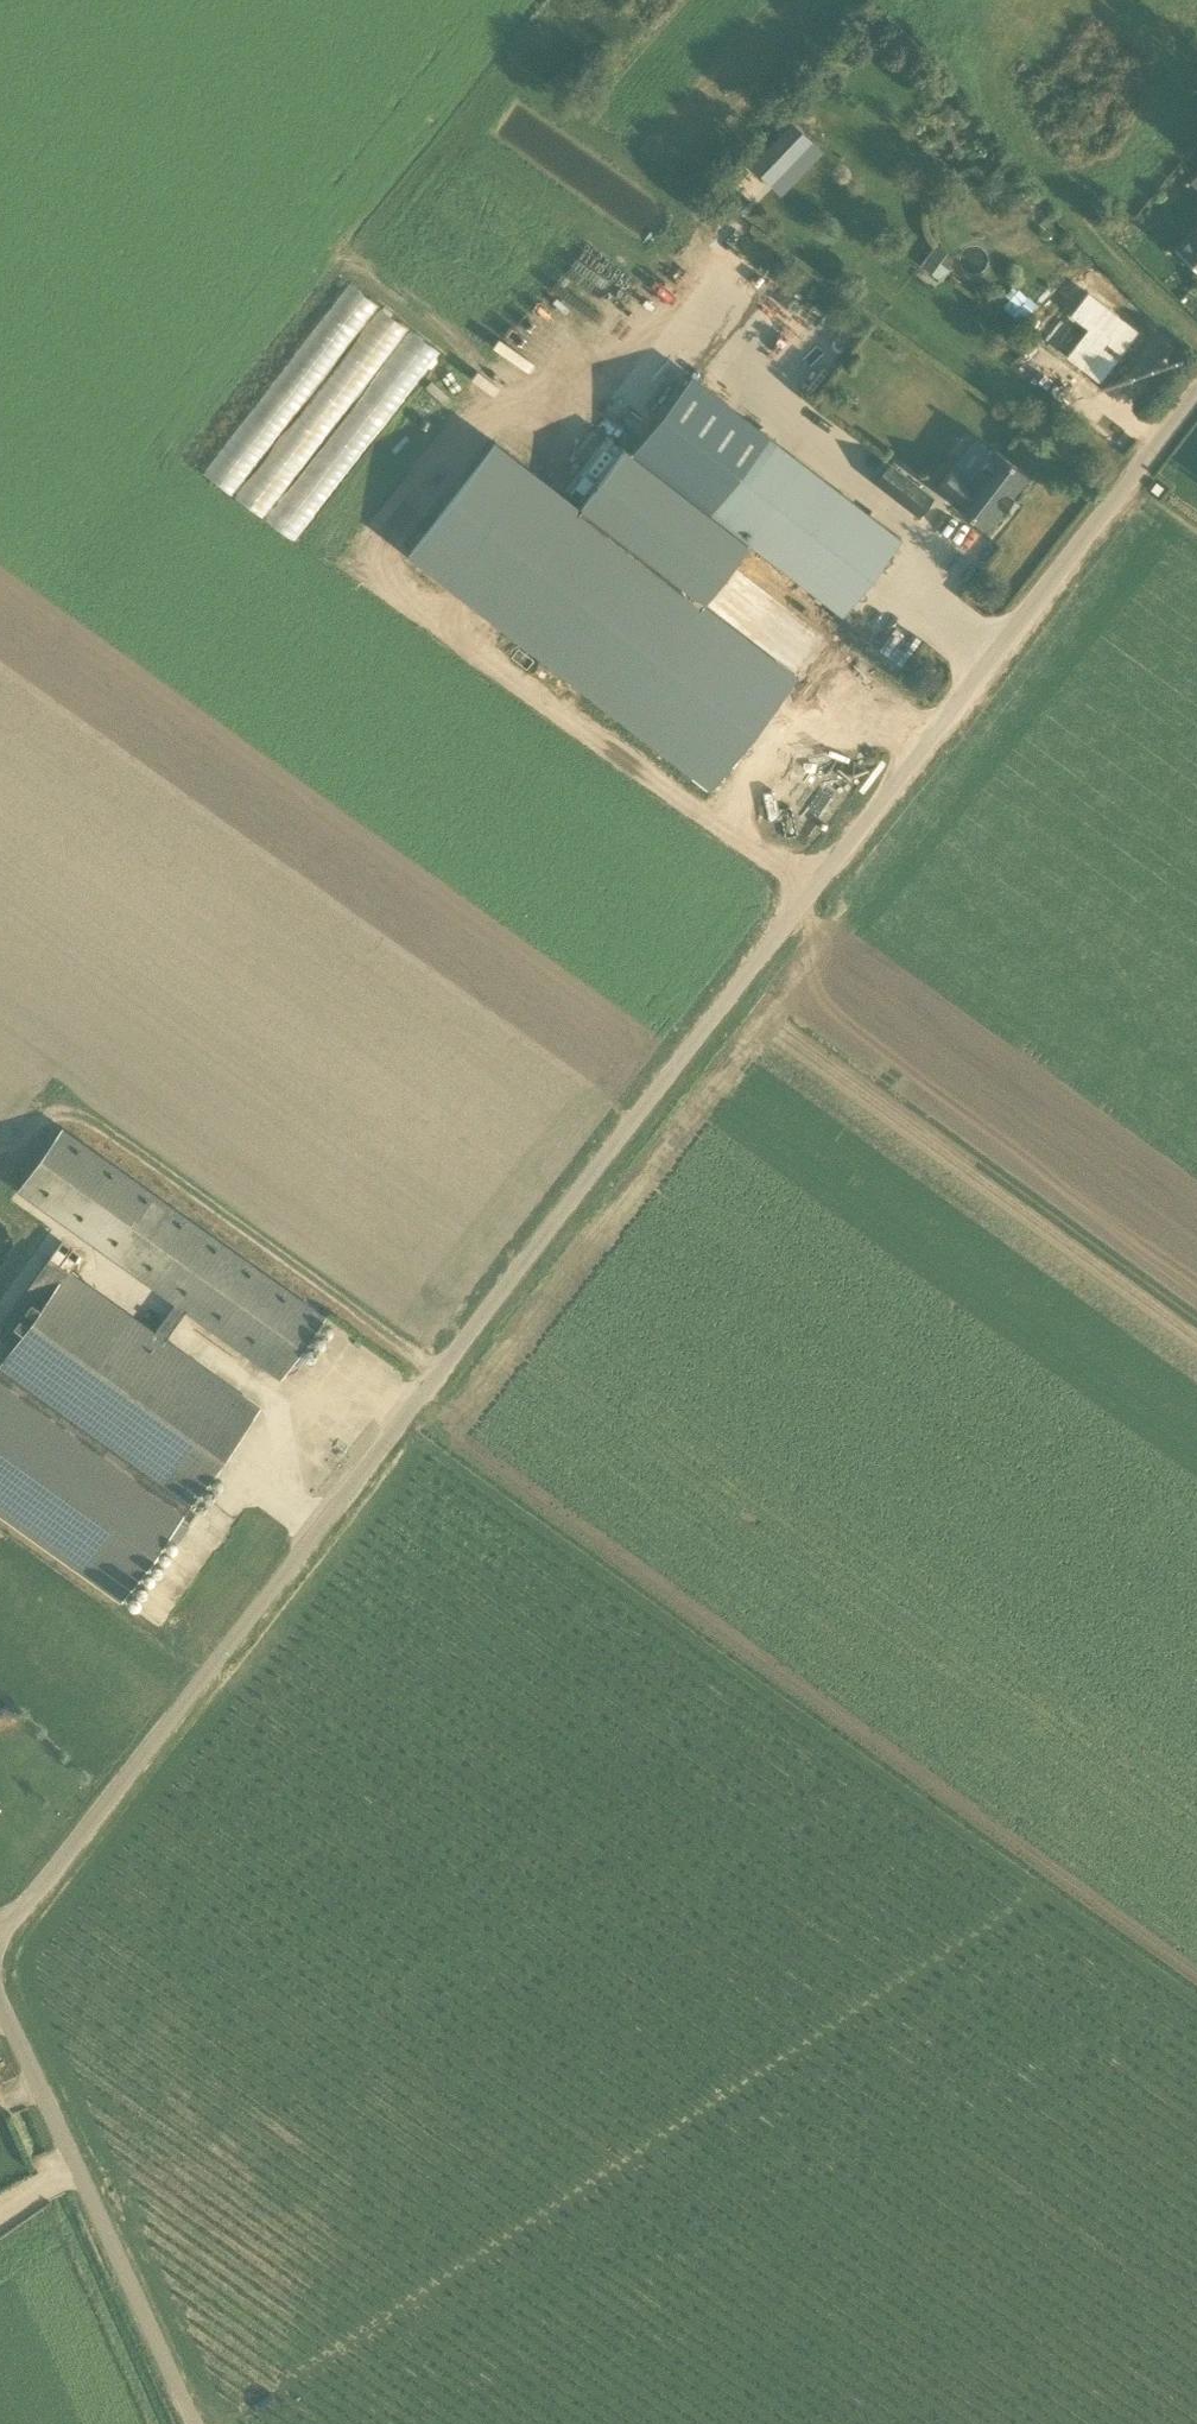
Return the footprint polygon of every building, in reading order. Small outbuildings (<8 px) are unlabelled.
[(795,118),(762,156),(778,170),(811,131),(795,118)] [(688,192),(679,205),(690,214),(700,201),(688,192)] [(1043,207),(1033,217),(1045,228),(1054,217),(1043,207)] [(1196,269),(1196,224),(1174,248),(1196,269)] [(929,254),(921,265),(926,269),(943,281),(951,269),(941,262),(948,253),(936,244),(933,248),(929,254)] [(1057,347),(1046,362),(1066,377),(1077,362),(1083,367),(1100,379),(1140,326),(1087,285),(1068,310),(1086,324),(1065,351),(1057,345),(1056,346),(1057,347)] [(496,442),(408,555),(709,788),(796,674),(703,602),(732,565),(749,543),(842,615),(901,538),(842,492),(691,376),(630,453),(625,449),(611,466),(580,507),(496,442)] [(1011,496),(1028,475),(994,448),(969,480),(952,466),(935,487),(953,501),(952,503),(985,529),(1002,508),(1003,509),(1013,497),(1011,496)] [(919,516),(933,497),(888,463),(874,481),(919,516)] [(67,1270),(79,1254),(72,1248),(60,1264),(57,1263),(70,1246),(62,1241),(50,1257),(49,1257),(0,1326),(0,1339),(12,1348),(0,1365),(0,1373),(188,1508),(260,1407),(166,1337),(187,1309),(281,1376),(324,1316),(62,1127),(17,1189),(175,1303),(154,1331),(67,1270)] [(0,1373),(0,1513),(122,1600),(188,1508),(0,1373)]
